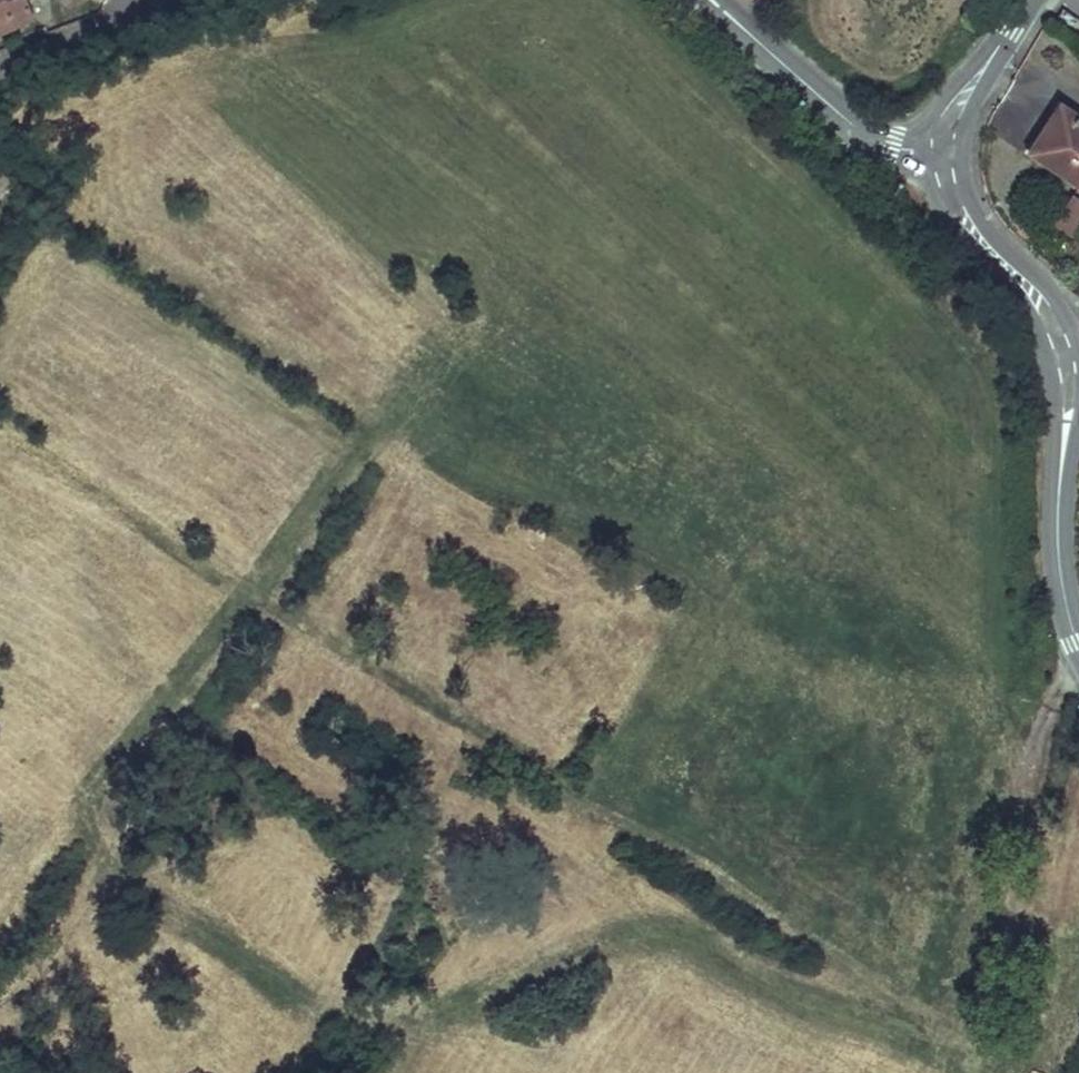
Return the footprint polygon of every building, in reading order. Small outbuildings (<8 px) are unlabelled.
[(37,25),(27,0),(0,0),(0,40),(37,25)] [(1078,185),(1078,121),(1058,107),(1040,134),(1044,136),(1032,154),(1078,185)] [(14,189),(0,175),(0,202),(14,189)] [(1055,222),(1072,233),(1078,224),(1078,200),(1073,196),(1055,222)]
